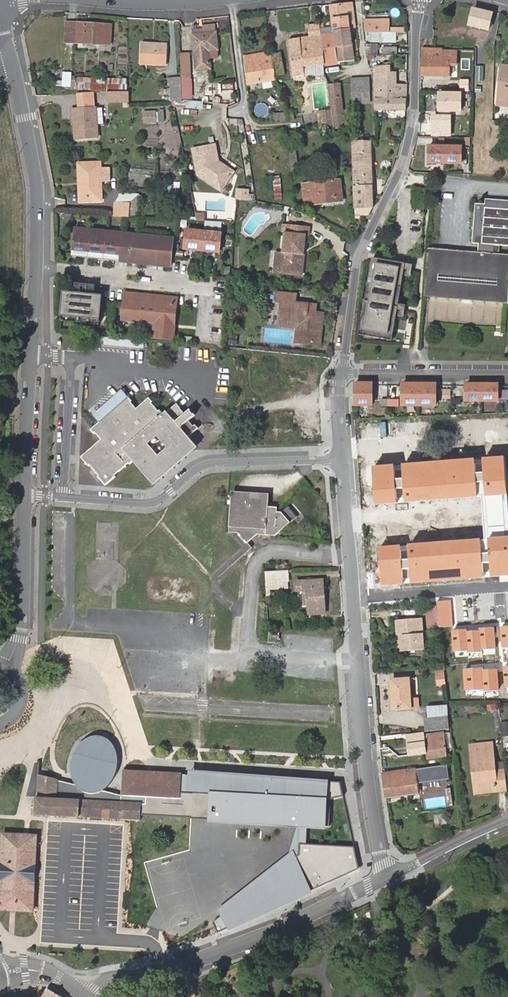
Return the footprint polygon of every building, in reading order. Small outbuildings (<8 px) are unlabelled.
[(353,2),(329,4),(332,29),(355,26),(353,2)] [(472,17),(491,22),(494,12),(474,7),(472,17)] [(488,31),(491,22),(472,17),(470,26),(488,31)] [(363,19),(365,33),(371,33),(396,33),(405,33),(405,28),(390,28),(390,19),(363,19)] [(66,22),(66,42),(75,42),(77,22),(66,22)] [(77,22),(75,42),(110,44),(111,24),(77,22)] [(323,23),(319,24),(325,64),(325,65),(336,63),(332,29),(324,30),(323,23)] [(309,36),(300,38),(303,66),(325,64),(319,24),(308,25),(309,36)] [(215,32),(214,25),(203,26),(203,29),(204,33),(215,32)] [(355,26),(332,29),(336,63),(353,60),(350,38),(356,37),(355,26)] [(217,49),(215,32),(204,33),(193,35),(195,53),(197,70),(210,68),(208,50),(217,49)] [(217,44),(230,44),(230,33),(217,33),(217,44)] [(396,42),(396,33),(371,33),(371,42),(396,42)] [(300,38),(288,40),(293,76),(304,74),(303,66),(300,38)] [(166,65),(167,45),(141,43),(140,63),(166,65)] [(365,45),(366,55),(377,55),(377,44),(365,45)] [(421,49),(421,76),(449,76),(450,64),(450,50),(421,49)] [(458,50),(450,50),(450,64),(457,64),(458,50)] [(248,84),(275,79),(271,52),(244,56),(248,84)] [(197,70),(195,53),(180,53),(181,78),(190,78),(197,78),(197,70)] [(483,65),(475,65),(473,80),(482,81),(483,65)] [(501,66),(497,105),(507,106),(507,66),(501,66)] [(375,67),(375,85),(397,85),(396,73),(390,72),(390,67),(375,67)] [(127,92),(128,79),(66,77),(66,88),(127,92)] [(170,78),(171,100),(182,99),(181,78),(170,78)] [(181,78),(182,99),(204,101),(203,99),(203,86),(191,86),(190,78),(181,78)] [(369,102),(369,78),(352,78),(352,102),(369,102)] [(344,126),(340,85),(329,86),(332,107),(333,107),(336,128),(344,126)] [(376,109),(405,110),(406,85),(397,85),(375,85),(376,109)] [(97,108),(96,92),(79,93),(80,109),(97,108)] [(128,103),(128,93),(108,92),(108,102),(128,103)] [(461,94),(439,94),(438,111),(460,112),(461,94)] [(74,109),(76,139),(99,137),(98,125),(97,108),(80,109),(74,109)] [(106,125),(105,108),(97,108),(98,125),(106,125)] [(156,122),(155,110),(143,111),(144,122),(156,122)] [(320,129),(333,128),(331,110),(318,112),(320,129)] [(291,111),(271,113),(272,122),(292,120),(291,111)] [(449,136),(450,116),(432,116),(432,135),(449,136)] [(292,120),(294,128),(303,126),(301,118),(292,120)] [(373,207),(372,141),(352,141),(356,218),(359,218),(359,215),(359,207),(373,207)] [(216,144),(194,149),(200,176),(216,190),(222,182),(226,186),(234,175),(220,163),(216,144)] [(459,163),(460,147),(428,146),(427,162),(459,163)] [(298,170),(295,149),(290,150),(292,171),(298,170)] [(99,166),(78,166),(78,185),(81,185),(81,201),(100,200),(100,185),(99,171),(99,166)] [(283,200),(279,168),(272,168),(276,201),(283,200)] [(109,184),(109,171),(99,171),(100,185),(109,184)] [(342,201),(340,180),(304,184),(305,201),(313,200),(313,204),(342,201)] [(222,182),(216,190),(220,193),(226,186),(222,182)] [(81,201),(81,185),(78,185),(78,204),(100,203),(100,200),(81,201)] [(236,199),(248,200),(249,190),(237,189),(236,199)] [(500,245),(507,246),(507,201),(485,199),(484,205),(475,204),(471,243),(478,244),(478,245),(477,252),(499,254),(500,245)] [(128,219),(129,205),(114,205),(114,219),(128,219)] [(367,215),(373,207),(359,207),(359,215),(367,215)] [(207,222),(207,214),(198,214),(200,222),(207,222)] [(281,261),(280,270),(305,272),(308,233),(310,233),(311,224),(285,223),(284,230),(282,230),(281,250),(274,250),(274,260),(281,261)] [(128,254),(130,233),(119,232),(74,227),(72,248),(128,254)] [(222,231),(186,227),(184,247),(220,251),(222,231)] [(172,266),(173,254),(174,238),(130,233),(128,254),(127,262),(172,266)] [(427,248),(424,297),(507,303),(507,255),(499,254),(477,252),(427,248)] [(361,333),(393,339),(407,262),(374,256),(361,333)] [(306,323),(305,341),(322,342),(324,311),(318,311),(315,311),(316,303),(298,302),(298,293),(277,291),(276,300),(283,301),(282,321),(306,323)] [(102,296),(64,292),(62,314),(99,319),(102,296)] [(173,339),(176,304),(170,303),(170,296),(125,292),(122,320),(154,324),(153,338),(173,339)] [(298,340),(305,341),(306,323),(282,321),(282,324),(299,325),(298,340)] [(236,339),(228,338),(227,347),(235,348),(236,339)] [(373,385),(356,384),(356,406),(372,406),(373,385)] [(437,385),(403,384),(403,406),(436,406),(437,385)] [(499,385),(467,385),(467,401),(499,401),(499,385)] [(119,406),(101,422),(92,430),(95,433),(96,432),(102,440),(82,457),(90,466),(91,465),(100,476),(99,477),(106,485),(116,476),(115,475),(130,462),(130,463),(136,458),(155,477),(190,446),(185,439),(198,428),(195,425),(194,426),(189,421),(194,416),(189,410),(185,414),(179,407),(180,407),(177,403),(163,414),(160,411),(159,411),(151,402),(151,401),(149,398),(137,408),(130,401),(131,401),(128,398),(119,406)] [(96,416),(101,422),(119,406),(114,400),(96,416)] [(374,467),(377,503),(482,494),(486,537),(378,546),(381,583),(507,572),(507,491),(505,456),(374,467)] [(286,508),(281,513),(277,513),(277,508),(268,507),(269,496),(232,494),(229,532),(239,533),(247,543),(257,534),(275,536),(290,523),(295,518),(286,508)] [(265,571),(266,589),(288,588),(287,570),(265,571)] [(325,614),(323,580),(296,582),(296,591),(304,590),(305,604),(307,604),(308,615),(325,614)] [(438,626),(436,608),(423,608),(424,614),(426,615),(427,627),(438,626)] [(423,650),(421,619),(397,621),(400,651),(423,650)] [(467,628),(451,630),(453,652),(468,651),(468,654),(483,653),(482,650),(496,649),(494,626),(479,628),(480,632),(467,633),(467,628)] [(278,643),(279,634),(270,633),(268,642),(278,643)] [(482,668),(466,670),(468,692),(483,690),(483,694),(497,692),(495,671),(482,672),(482,668)] [(436,686),(444,685),(442,669),(434,670),(436,686)] [(411,708),(409,679),(390,680),(393,709),(411,708)] [(449,717),(448,707),(428,708),(428,719),(447,718),(449,717)] [(448,728),(447,718),(428,719),(425,719),(426,730),(448,728)] [(445,749),(443,733),(423,736),(425,751),(445,749)] [(116,750),(114,747),(113,744),(111,742),(108,740),(106,738),(104,736),(102,736),(99,736),(96,736),(91,738),(87,739),(84,742),(81,744),(79,748),(76,751),(75,755),(73,759),(73,763),(72,767),(73,772),(73,776),(76,781),(78,785),(59,779),(39,774),(41,762),(35,765),(29,795),(37,796),(35,814),(131,819),(141,820),(142,813),(142,802),(122,801),(122,795),(104,789),(109,784),(111,781),(114,777),(116,772),(118,768),(118,763),(118,758),(118,754),(116,750)] [(502,791),(500,771),(496,772),(493,744),(470,747),(472,770),(475,769),(477,788),(496,786),(496,792),(502,791)] [(446,757),(445,749),(425,751),(426,760),(446,757)] [(475,795),(496,792),(496,786),(477,788),(475,769),(472,770),(475,795)] [(182,774),(182,773),(123,770),(122,794),(147,796),(147,803),(142,802),(142,813),(148,813),(211,818),(211,820),(297,826),(301,826),(308,827),(308,825),(330,827),(331,807),(326,806),(326,797),(344,797),(340,782),(214,774),(214,775),(213,793),(182,792),(182,774)] [(415,770),(382,775),(386,797),(418,793),(416,771),(415,770)] [(416,771),(418,793),(427,792),(424,770),(416,771)] [(214,775),(182,774),(182,792),(213,793),(214,775)] [(301,826),(297,826),(290,856),(220,909),(223,915),(229,928),(276,907),(266,882),(299,857),(301,826)] [(307,844),(308,827),(301,826),(299,857),(266,882),(276,907),(331,882),(328,876),(346,868),(349,874),(359,869),(355,848),(307,844)] [(1,863),(0,875),(0,910),(34,911),(36,879),(36,869),(37,851),(38,845),(38,834),(2,832),(1,860),(1,863)] [(349,874),(346,868),(328,876),(331,882),(349,874)] [(271,923),(279,920),(276,911),(269,913),(271,923)] [(229,928),(223,915),(213,922),(215,927),(218,933),(229,928)]
